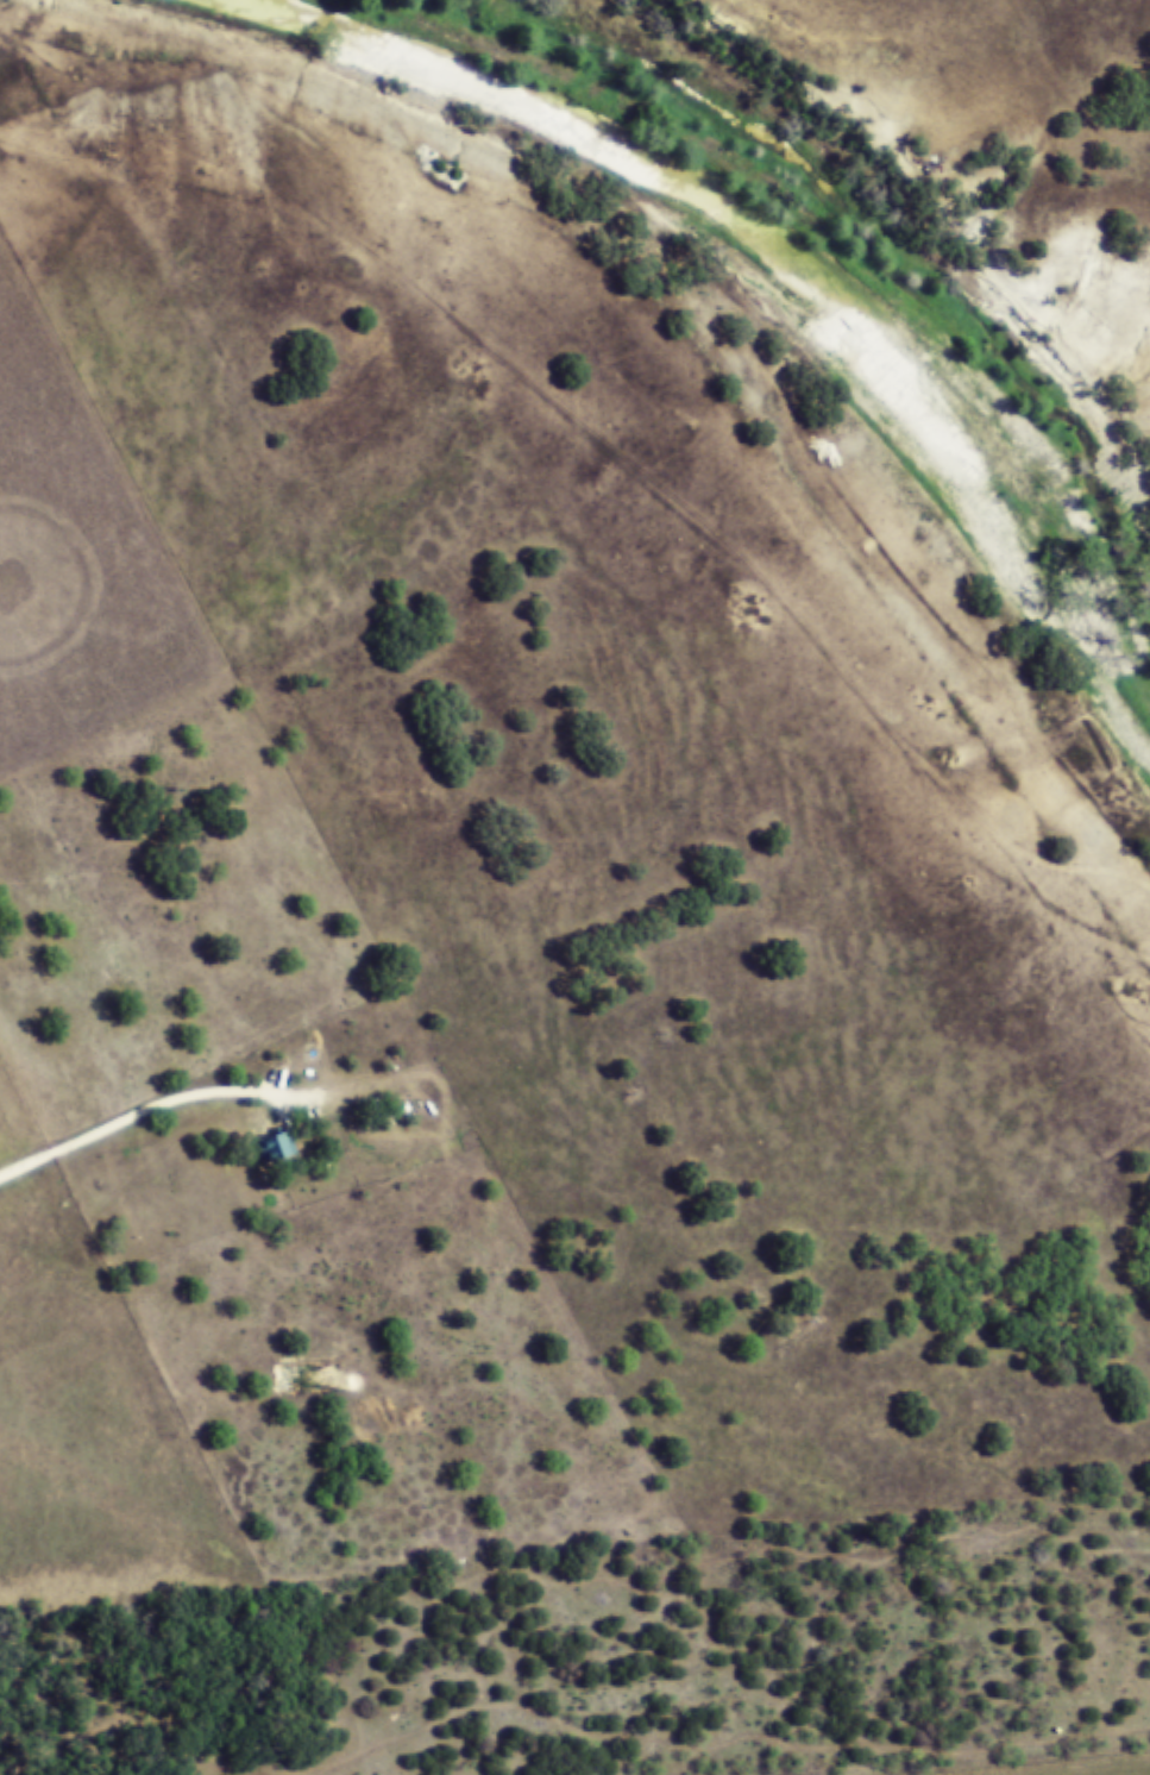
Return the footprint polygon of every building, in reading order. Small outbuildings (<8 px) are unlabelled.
[(266,1162),(300,1158),(297,1134),(263,1138),(266,1162)]
